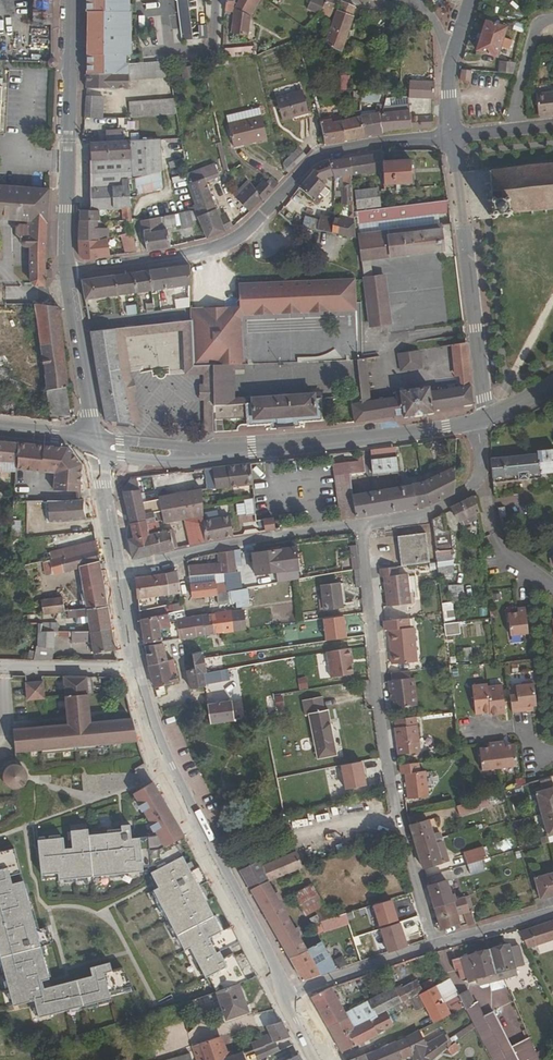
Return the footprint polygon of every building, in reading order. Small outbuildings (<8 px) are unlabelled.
[(53,24),(52,0),(34,0),(34,24),(53,24)] [(86,75),(128,75),(127,65),(126,64),(126,56),(132,56),(131,22),(130,21),(129,0),(86,0),(86,14),(88,15),(86,75)] [(176,2),(180,33),(187,32),(184,0),(176,0),(176,2)] [(225,12),(231,14),(233,3),(234,0),(227,0),(226,3),(225,12)] [(235,9),(247,16),(252,5),(256,8),(260,0),(240,0),(235,9)] [(306,10),(315,14),(321,0),(311,0),(306,10)] [(324,8),(319,13),(327,17),(329,11),(332,13),(337,0),(326,0),(324,8)] [(355,7),(340,1),(332,21),(350,25),(355,7)] [(350,25),(332,21),(324,45),(341,52),(342,53),(350,25)] [(477,52),(498,59),(501,49),(507,50),(509,41),(504,40),(507,30),(487,24),(477,52)] [(295,38),(298,45),(304,39),(297,36),(295,38)] [(357,46),(351,57),(368,64),(373,53),(357,46)] [(223,59),(253,56),(252,48),(223,50),(223,59)] [(170,78),(167,63),(136,65),(127,65),(128,75),(128,81),(170,78)] [(500,63),(499,75),(513,76),(516,64),(500,63)] [(191,65),(181,66),(182,77),(192,76),(191,65)] [(462,71),(461,82),(471,83),(472,72),(462,71)] [(351,87),(350,73),(340,74),(341,88),(351,87)] [(86,75),(86,89),(129,89),(128,81),(128,75),(86,75)] [(433,101),(433,83),(409,83),(408,100),(408,101),(433,101)] [(302,91),(277,98),(282,121),(308,114),(302,91)] [(364,138),(382,134),(379,114),(382,113),(386,96),(377,95),(375,114),(361,117),(364,138)] [(552,116),(552,95),(537,97),(539,118),(552,116)] [(85,97),(84,117),(102,119),(103,98),(85,97)] [(130,119),(176,114),(174,100),(128,104),(130,119)] [(379,114),(382,134),(412,130),(432,129),(433,101),(408,101),(409,111),(382,113),(379,114)] [(320,118),(320,125),(332,123),(331,116),(320,118)] [(84,117),(83,125),(102,126),(102,119),(84,117)] [(117,128),(131,125),(130,117),(116,119),(117,128)] [(261,117),(228,124),(234,148),(267,140),(261,117)] [(345,141),(364,138),(361,117),(342,121),(345,141)] [(325,145),(345,141),(342,121),(332,123),(320,125),(325,145)] [(83,125),(83,132),(89,133),(101,133),(102,126),(83,125)] [(122,210),(133,209),(128,182),(161,173),(161,166),(159,140),(90,145),(90,162),(89,163),(90,211),(99,211),(122,210)] [(384,162),(383,153),(372,155),(374,173),(383,171),(384,162)] [(288,175),(306,157),(302,154),(285,172),(288,175)] [(374,173),(372,155),(349,159),(351,177),(374,173)] [(185,166),(185,159),(161,166),(161,173),(185,166)] [(351,177),(349,159),(331,162),(329,164),(330,167),(333,177),(334,179),(351,177)] [(384,162),(383,171),(384,185),(412,183),(410,161),(384,162)] [(486,170),(489,172),(490,181),(486,182),(487,185),(489,185),(490,189),(493,189),(493,197),(491,197),(491,201),(489,201),(489,205),(493,204),(494,214),(490,215),(490,217),(494,217),(494,220),(498,219),(497,216),(507,215),(508,218),(511,218),(511,214),(519,214),(520,217),(522,217),(522,214),(532,212),(533,215),(536,215),(535,212),(546,211),(547,214),(550,213),(549,210),(552,210),(552,164),(544,165),(543,162),(541,162),(541,165),(530,166),(530,163),(527,164),(527,167),(516,168),(516,165),(513,165),(514,168),(505,169),(505,166),(502,166),(502,170),(492,171),(487,168),(486,170)] [(204,180),(206,183),(219,178),(214,165),(201,170),(204,180)] [(333,177),(330,167),(318,172),(315,170),(298,189),(317,205),(329,192),(325,188),(325,186),(320,181),(333,177)] [(201,170),(186,175),(187,186),(204,180),(201,170)] [(173,184),(185,182),(184,173),(172,176),(173,184)] [(264,202),(279,185),(271,178),(266,184),(264,182),(255,190),(262,201),(264,202)] [(207,240),(233,229),(225,213),(218,216),(206,183),(204,180),(187,186),(196,211),(193,212),(199,225),(207,240)] [(250,213),(262,201),(255,190),(247,181),(240,189),(242,192),(236,198),(250,213)] [(0,185),(0,219),(28,222),(28,224),(18,224),(16,227),(16,235),(20,238),(23,246),(25,247),(30,248),(31,281),(35,286),(45,286),(46,226),(49,189),(0,185)] [(377,189),(354,193),(357,210),(379,207),(377,189)] [(438,215),(449,214),(448,201),(356,213),(362,262),(370,260),(443,252),(438,215)] [(122,222),(129,222),(135,222),(133,209),(122,210),(122,222)] [(331,234),(333,219),(324,217),(325,209),(321,209),(318,221),(305,217),(301,227),(331,234)] [(79,211),(79,222),(97,222),(99,222),(99,211),(90,211),(79,211)] [(199,225),(193,212),(163,217),(164,226),(180,224),(181,230),(199,225)] [(331,234),(354,238),(353,219),(341,216),(339,220),(333,219),(331,234)] [(147,252),(170,248),(167,230),(162,231),(159,218),(142,222),(147,252)] [(79,222),(78,241),(97,241),(97,222),(79,222)] [(129,234),(130,234),(129,222),(122,222),(114,222),(116,237),(121,236),(129,234)] [(121,236),(125,256),(137,254),(133,236),(129,234),(121,236)] [(99,259),(109,258),(107,249),(108,248),(107,239),(97,241),(78,241),(79,257),(84,261),(99,259)] [(372,277),(370,260),(362,262),(364,278),(372,277)] [(189,265),(148,270),(151,291),(190,285),(189,265)] [(148,270),(114,275),(117,295),(151,291),(148,270)] [(114,275),(103,277),(107,297),(117,295),(114,275)] [(372,277),(364,278),(367,300),(387,298),(385,276),(372,277)] [(107,297),(103,277),(81,280),(85,300),(107,297)] [(355,280),(239,285),(240,307),(356,303),(355,280)] [(390,315),(387,298),(367,300),(369,317),(390,315)] [(190,307),(190,299),(176,300),(178,309),(190,307)] [(192,310),(192,317),(234,315),(241,322),(241,319),(244,315),(246,315),(356,310),(356,303),(240,307),(192,310)] [(58,308),(44,306),(35,305),(52,421),(70,418),(66,390),(64,361),(58,308)] [(127,306),(128,315),(136,314),(135,305),(127,306)] [(192,317),(194,365),(204,365),(212,365),(213,365),(234,364),(244,364),(241,322),(234,315),(192,317)] [(391,325),(390,315),(369,317),(371,327),(391,325)] [(194,365),(191,320),(183,322),(183,330),(185,374),(194,374),(194,365)] [(183,322),(124,328),(125,336),(183,330),(183,322)] [(119,367),(132,424),(140,421),(134,393),(136,391),(134,380),(131,380),(125,336),(124,328),(115,329),(119,367)] [(115,329),(90,331),(105,421),(132,424),(119,367),(115,329)] [(466,344),(452,346),(455,378),(459,377),(469,375),(466,344)] [(419,351),(397,354),(400,372),(422,368),(419,351)] [(366,359),(357,360),(361,402),(371,400),(366,359)] [(234,364),(213,365),(214,406),(235,405),(235,399),(235,370),(234,364)] [(194,365),(194,374),(204,374),(204,365),(194,365)] [(212,365),(204,365),(204,374),(204,385),(201,385),(200,399),(204,399),(205,432),(213,433),(212,365)] [(350,403),(353,423),(402,415),(403,417),(433,413),(433,410),(473,404),(469,375),(459,377),(460,386),(430,391),(430,387),(399,392),(400,395),(371,400),(361,402),(350,403)] [(3,383),(0,401),(0,415),(13,417),(17,385),(3,383)] [(214,406),(215,433),(224,432),(223,420),(247,417),(247,426),(270,424),(271,428),(299,426),(299,421),(322,420),(321,398),(315,398),(315,393),(251,397),(251,403),(235,405),(214,406)] [(0,442),(0,472),(16,473),(16,470),(18,444),(0,442)] [(65,448),(18,444),(16,470),(53,473),(55,474),(53,490),(79,492),(81,465),(65,448)] [(494,484),(540,479),(540,474),(552,473),(552,449),(537,451),(537,453),(491,458),(494,484)] [(396,458),(372,461),(373,474),(398,471),(396,458)] [(363,461),(349,463),(350,473),(350,475),(364,473),(363,461)] [(333,465),(335,475),(350,473),(349,463),(333,465)] [(251,464),(227,466),(228,471),(213,472),(215,488),(252,484),(251,464)] [(454,493),(456,466),(423,482),(429,504),(454,493)] [(341,520),(429,504),(423,482),(352,495),(350,475),(350,473),(335,475),(341,520)] [(122,491),(131,527),(146,525),(145,523),(155,522),(153,514),(162,511),(164,522),(164,523),(185,519),(203,516),(202,490),(159,497),(160,499),(142,502),(136,477),(129,478),(122,489),(122,491)] [(14,503),(26,503),(25,488),(15,487),(14,492),(14,503)] [(14,492),(0,492),(0,510),(13,510),(14,503),(14,492)] [(451,507),(452,510),(459,524),(460,523),(462,528),(478,522),(477,513),(480,512),(474,497),(451,507)] [(255,515),(254,498),(244,499),(245,516),(255,515)] [(85,519),(84,501),(49,502),(50,521),(85,519)] [(153,555),(178,548),(173,530),(161,532),(158,523),(164,522),(162,511),(153,514),(155,522),(145,523),(146,525),(153,555)] [(443,514),(431,521),(436,561),(436,563),(438,575),(451,573),(451,566),(452,566),(451,555),(449,556),(449,552),(451,551),(449,530),(445,531),(443,514)] [(190,544),(206,542),(204,521),(203,516),(185,519),(190,544)] [(206,542),(234,537),(230,516),(204,521),(206,542)] [(266,531),(275,530),(273,518),(264,520),(266,531)] [(12,519),(12,531),(20,531),(21,519),(12,519)] [(132,559),(153,555),(146,525),(131,527),(133,538),(128,539),(132,559)] [(402,566),(429,563),(426,534),(398,537),(402,566)] [(99,561),(96,542),(49,554),(51,560),(62,557),(65,571),(79,567),(99,561)] [(240,550),(232,551),(235,566),(242,565),(240,550)] [(188,566),(188,569),(189,577),(224,573),(236,571),(235,566),(232,551),(217,553),(219,563),(188,566)] [(282,551),(253,554),(255,574),(284,571),(282,551)] [(62,557),(51,560),(42,562),(45,577),(65,571),(62,557)] [(107,607),(99,561),(79,567),(86,610),(107,607)] [(379,570),(379,577),(384,577),(387,607),(411,604),(408,574),(398,575),(396,568),(379,570)] [(177,571),(165,573),(166,595),(180,593),(177,571)] [(166,595),(165,573),(135,578),(140,620),(139,620),(159,617),(168,615),(167,608),(166,605),(158,607),(157,600),(158,600),(158,597),(166,595)] [(191,597),(209,595),(217,594),(226,592),(225,582),(224,573),(189,577),(191,597)] [(238,581),(225,582),(226,592),(240,590),(238,581)] [(340,584),(321,586),(325,610),(342,607),(340,584)] [(450,595),(462,595),(461,584),(449,584),(450,595)] [(248,589),(240,590),(226,592),(217,594),(218,605),(236,603),(237,609),(250,607),(248,589)] [(54,614),(65,613),(63,599),(52,600),(54,614)] [(43,615),(54,614),(52,600),(41,601),(43,615)] [(442,602),(442,618),(453,618),(454,602),(442,602)] [(172,608),(172,614),(183,612),(182,604),(172,605),(172,608)] [(111,629),(107,607),(86,610),(75,611),(76,619),(88,617),(91,632),(111,629)] [(524,607),(517,608),(513,609),(514,612),(505,613),(508,636),(527,634),(524,607)] [(223,633),(245,630),(243,611),(211,615),(212,623),(222,622),(223,633)] [(143,642),(144,643),(179,637),(178,631),(161,634),(160,630),(170,629),(168,615),(159,617),(139,620),(143,642)] [(206,636),(223,633),(222,622),(212,623),(211,615),(202,616),(206,636)] [(177,619),(178,631),(179,637),(179,639),(206,636),(202,616),(184,618),(177,619)] [(382,621),(383,631),(388,631),(392,665),(417,662),(414,628),(411,629),(409,618),(382,621)] [(458,621),(444,622),(445,635),(459,634),(458,621)] [(115,650),(111,629),(91,632),(58,632),(42,632),(43,624),(38,624),(37,647),(35,647),(34,660),(52,661),(54,637),(71,638),(71,643),(91,642),(94,655),(115,650)] [(58,624),(43,624),(42,632),(58,632),(58,624)] [(212,638),(206,637),(198,638),(190,640),(192,654),(193,654),(202,653),(204,659),(212,658),(211,648),(214,648),(212,638)] [(220,637),(212,638),(214,648),(221,646),(220,637)] [(233,644),(234,654),(248,652),(246,642),(233,644)] [(144,646),(148,667),(168,662),(163,644),(144,646)] [(232,645),(221,646),(223,656),(234,655),(232,645)] [(353,658),(353,649),(329,653),(331,677),(353,674),(352,665),(352,658),(353,658)] [(202,653),(193,654),(195,670),(185,673),(190,691),(204,688),(204,685),(202,672),(207,671),(204,659),(202,653)] [(148,667),(154,689),(178,682),(173,660),(168,662),(148,667)] [(388,680),(392,709),(417,706),(414,678),(410,678),(408,671),(391,673),(392,680),(388,680)] [(299,688),(308,687),(306,677),(298,678),(299,688)] [(138,741),(132,720),(91,724),(89,695),(94,695),(92,679),(64,678),(68,726),(15,731),(16,753),(41,751),(42,755),(110,749),(109,744),(138,741)] [(512,713),(530,710),(534,710),(534,706),(537,706),(535,682),(531,679),(526,680),(525,683),(514,684),(508,685),(509,694),(512,713)] [(43,683),(27,684),(28,700),(44,698),(43,683)] [(490,712),(487,686),(486,683),(471,684),(475,714),(490,712)] [(490,715),(497,715),(506,713),(503,684),(487,686),(490,712),(490,715)] [(212,685),(204,688),(205,690),(206,698),(214,696),(212,685)] [(206,698),(205,690),(192,693),(194,701),(206,698)] [(322,698),(302,701),(304,716),(309,715),(317,760),(336,756),(327,712),(325,712),(322,698)] [(231,701),(207,705),(211,724),(234,720),(231,701)] [(276,713),(275,705),(259,707),(261,715),(264,715),(276,713)] [(394,724),(398,755),(420,752),(416,717),(395,720),(395,724),(394,724)] [(496,742),(499,769),(518,766),(515,743),(504,745),(504,741),(496,742)] [(482,771),(499,769),(496,742),(484,743),(485,747),(478,748),(482,771)] [(400,766),(401,775),(405,775),(408,799),(429,797),(426,772),(420,772),(419,764),(400,766)] [(8,767),(3,771),(2,775),(2,779),(3,782),(5,785),(9,789),(12,790),(17,790),(21,788),(25,785),(28,780),(28,775),(26,771),(23,767),(18,765),(13,765),(8,767)] [(144,765),(136,768),(140,781),(148,778),(144,765)] [(540,782),(542,792),(536,794),(542,815),(552,812),(552,788),(550,778),(540,782)] [(184,838),(154,784),(134,795),(158,835),(155,837),(131,839),(130,826),(121,826),(122,832),(88,836),(88,830),(70,831),(72,849),(64,849),(63,838),(37,841),(41,876),(58,874),(58,881),(150,872),(158,889),(153,891),(184,952),(190,949),(205,979),(208,978),(216,992),(238,984),(247,980),(234,954),(224,959),(220,953),(239,942),(231,927),(222,932),(199,887),(208,883),(200,867),(190,872),(175,843),(184,838)] [(477,801),(466,804),(457,807),(460,817),(480,811),(477,801)] [(542,815),(547,836),(552,835),(552,812),(542,815)] [(410,827),(417,849),(425,846),(424,844),(434,841),(438,840),(436,835),(432,836),(428,821),(410,827)] [(438,840),(434,841),(441,863),(450,860),(444,840),(443,838),(438,840)] [(511,850),(507,840),(490,846),(494,856),(511,850)] [(425,846),(417,849),(423,869),(441,863),(434,841),(424,844),(425,846)] [(481,861),(487,859),(483,848),(463,854),(467,865),(481,861)] [(12,1007),(34,1002),(38,1019),(110,1000),(109,994),(128,988),(123,969),(111,972),(109,963),(89,969),(92,977),(51,987),(40,947),(50,944),(46,928),(36,930),(23,882),(12,884),(10,877),(21,874),(14,849),(0,852),(0,960),(12,1007)] [(268,882),(302,867),(296,854),(264,868),(260,861),(239,872),(250,891),(268,882)] [(484,870),(481,861),(467,865),(470,875),(484,870)] [(535,879),(540,899),(552,896),(552,874),(535,879)] [(443,903),(456,899),(454,895),(451,895),(446,881),(428,887),(435,910),(443,907),(443,903)] [(250,891),(289,958),(303,981),(336,970),(321,943),(307,949),(299,936),(301,934),(297,927),(295,929),(280,901),(282,899),(277,892),(275,894),(268,882),(250,891)] [(312,885),(294,896),(306,916),(324,906),(312,885)] [(473,910),(470,896),(464,898),(468,912),(473,910)] [(468,912),(464,898),(456,899),(443,903),(443,907),(435,910),(441,930),(459,924),(457,915),(468,912)] [(399,939),(414,934),(405,904),(397,907),(397,908),(390,910),(399,939)] [(336,917),(329,906),(316,914),(317,916),(310,920),(315,928),(321,924),(324,932),(333,929),(329,919),(336,917)] [(345,915),(336,917),(329,919),(333,929),(348,924),(345,915)] [(468,926),(475,924),(472,915),(465,918),(468,926)] [(521,933),(527,949),(552,940),(552,921),(521,933)] [(461,981),(464,982),(470,980),(471,983),(476,982),(475,979),(478,978),(480,986),(490,983),(492,991),(503,989),(501,980),(504,979),(517,976),(515,969),(508,945),(489,950),(452,961),(455,972),(457,971),(461,981)] [(407,1001),(419,994),(423,993),(417,982),(401,990),(407,1001)] [(249,1012),(238,984),(216,992),(226,1020),(249,1012)] [(419,994),(434,1024),(450,1015),(435,986),(423,993),(419,994)] [(345,1014),(331,988),(311,998),(328,1028),(347,1019),(354,1029),(369,1021),(378,1017),(402,1004),(394,988),(345,1014)] [(475,1028),(484,1047),(505,1038),(493,1013),(485,1017),(478,1003),(475,1004),(467,991),(458,996),(464,1008),(475,1028)] [(258,1013),(260,1022),(275,1020),(273,1010),(258,1013)] [(385,1029),(378,1017),(369,1021),(376,1035),(385,1029)] [(347,1019),(328,1028),(342,1053),(376,1035),(369,1021),(354,1029),(347,1019)] [(288,1037),(281,1022),(266,1027),(269,1033),(261,1037),(262,1039),(251,1043),(254,1051),(288,1037)] [(450,1047),(443,1036),(426,1046),(419,1032),(397,1043),(402,1059),(410,1056),(413,1059),(434,1059),(447,1049),(450,1047)] [(197,1059),(222,1059),(226,1059),(218,1037),(192,1046),(197,1059)] [(402,1059),(397,1043),(364,1056),(366,1059),(401,1059),(402,1059)] [(459,1050),(455,1044),(450,1047),(447,1049),(451,1056),(459,1050)]
